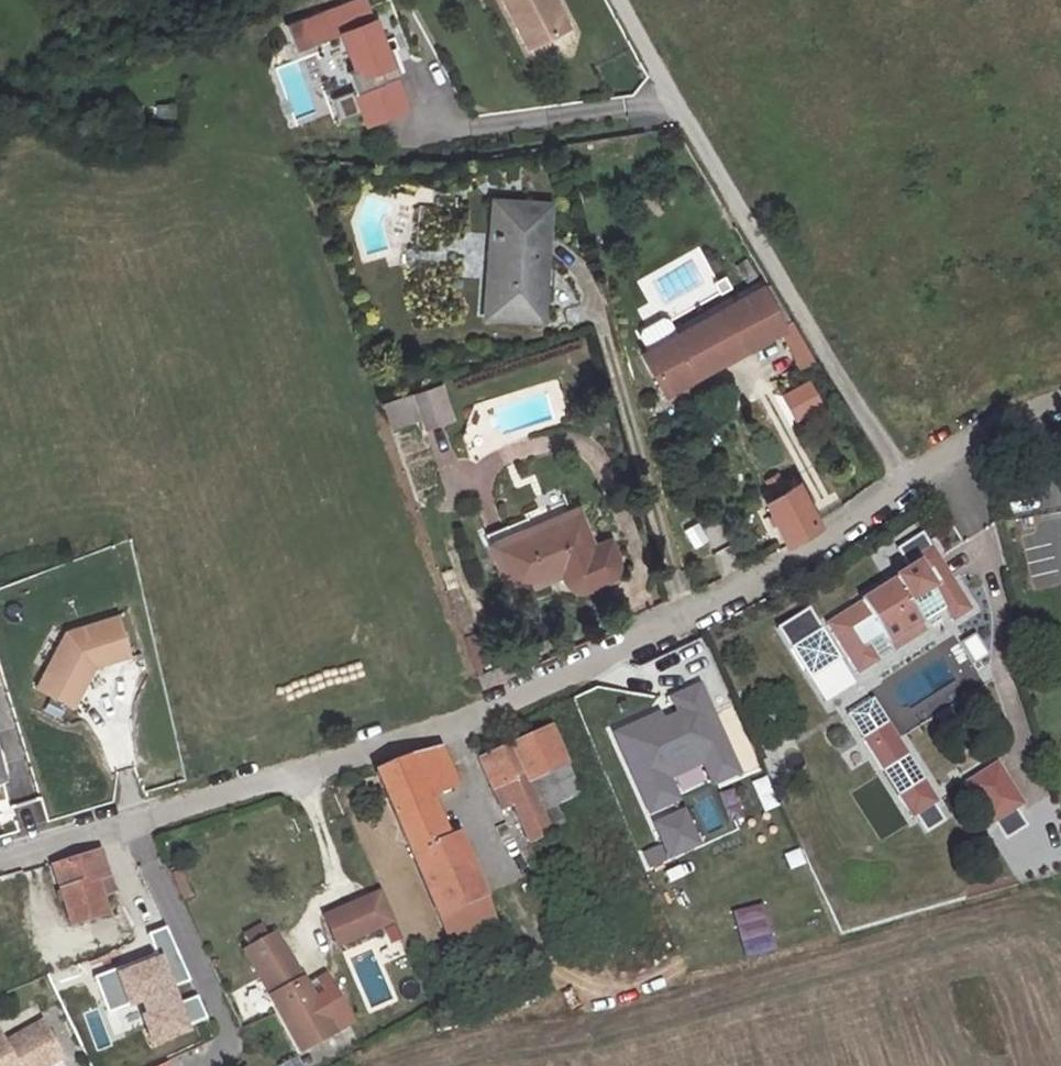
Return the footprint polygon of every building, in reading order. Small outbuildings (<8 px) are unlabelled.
[(282,27),(292,53),(339,36),(352,73),(344,76),(350,93),(327,102),(335,125),(358,117),(363,128),(403,114),(392,83),(397,81),(388,55),(383,57),(363,0),(358,0),(282,27)] [(525,53),(565,33),(548,0),(498,0),(525,53)] [(545,286),(547,249),(518,246),(522,213),(494,211),(492,243),(501,244),(499,283),(494,283),(490,323),(550,329),(552,286),(545,286)] [(550,216),(522,213),(518,246),(547,249),(550,216)] [(781,328),(758,289),(641,359),(662,396),(779,331),(800,369),(811,363),(789,324),(781,328)] [(424,434),(449,426),(438,390),(386,406),(397,436),(422,428),(424,434)] [(775,477),(764,483),(773,500),(766,504),(785,545),(814,526),(795,485),(784,493),(775,477)] [(581,516),(530,536),(533,543),(584,524),(581,516)] [(680,529),(692,549),(708,540),(696,520),(680,529)] [(533,543),(530,536),(495,549),(515,598),(568,577),(573,588),(576,593),(582,596),(587,597),(609,588),(596,555),(584,524),(533,543)] [(893,557),(904,573),(910,569),(908,566),(926,554),(917,540),(893,557)] [(613,548),(596,555),(609,588),(615,585),(618,583),(620,580),(622,575),(622,570),(613,548)] [(884,652),(918,629),(939,614),(949,628),(969,614),(927,553),(926,554),(908,566),(910,569),(904,573),(889,584),(889,587),(857,608),(857,610),(823,633),(856,681),(877,667),(867,652),(879,644),(884,652)] [(64,632),(35,689),(72,708),(94,667),(130,656),(118,615),(64,632)] [(805,619),(775,639),(789,660),(819,640),(805,619)] [(924,637),(918,629),(884,652),(890,660),(924,637)] [(477,631),(462,636),(474,671),(489,666),(477,631)] [(970,662),(986,656),(978,633),(962,639),(970,662)] [(819,640),(789,660),(808,688),(838,668),(819,640)] [(627,736),(635,756),(625,761),(648,813),(672,802),(660,775),(704,756),(715,783),(737,773),(698,685),(686,691),(693,708),(678,714),(627,736)] [(860,745),(887,728),(872,705),(844,721),(860,745)] [(627,736),(678,714),(675,708),(614,734),(625,761),(635,756),(627,736)] [(887,728),(860,745),(881,776),(906,759),(887,728)] [(531,845),(548,837),(527,786),(565,768),(550,734),(482,765),(494,793),(500,792),(508,810),(514,807),(531,845)] [(411,860),(449,844),(431,802),(457,790),(441,752),(406,764),(378,779),(411,860)] [(906,759),(881,776),(897,800),(922,784),(906,759)] [(983,819),(1015,799),(989,759),(958,780),(983,819)] [(922,784),(897,800),(906,814),(930,797),(922,784)] [(16,805),(23,826),(47,818),(40,798),(16,805)] [(664,859),(700,846),(686,807),(649,821),(664,859)] [(468,890),(449,844),(411,860),(429,904),(468,890)] [(97,884),(110,879),(100,852),(56,867),(76,924),(107,912),(97,884)] [(177,901),(191,896),(181,869),(167,873),(177,901)] [(468,890),(429,904),(446,939),(491,922),(477,886),(468,890)] [(332,920),(344,947),(396,925),(384,898),(332,920)] [(168,989),(190,979),(166,926),(148,934),(157,953),(97,979),(112,1014),(145,999),(162,1036),(206,1017),(196,994),(174,1004),(168,989)] [(302,1056),(353,1027),(326,978),(306,989),(275,933),(269,936),(264,926),(244,937),(249,947),(243,950),(302,1056)] [(242,1021),(265,1011),(252,982),(229,992),(242,1021)] [(58,1056),(45,1031),(7,1051),(0,1039),(0,1065),(40,1065),(58,1056)] [(58,1056),(40,1065),(63,1065),(58,1056)] [(278,1065),(302,1065),(299,1056),(277,1063),(278,1065)]
